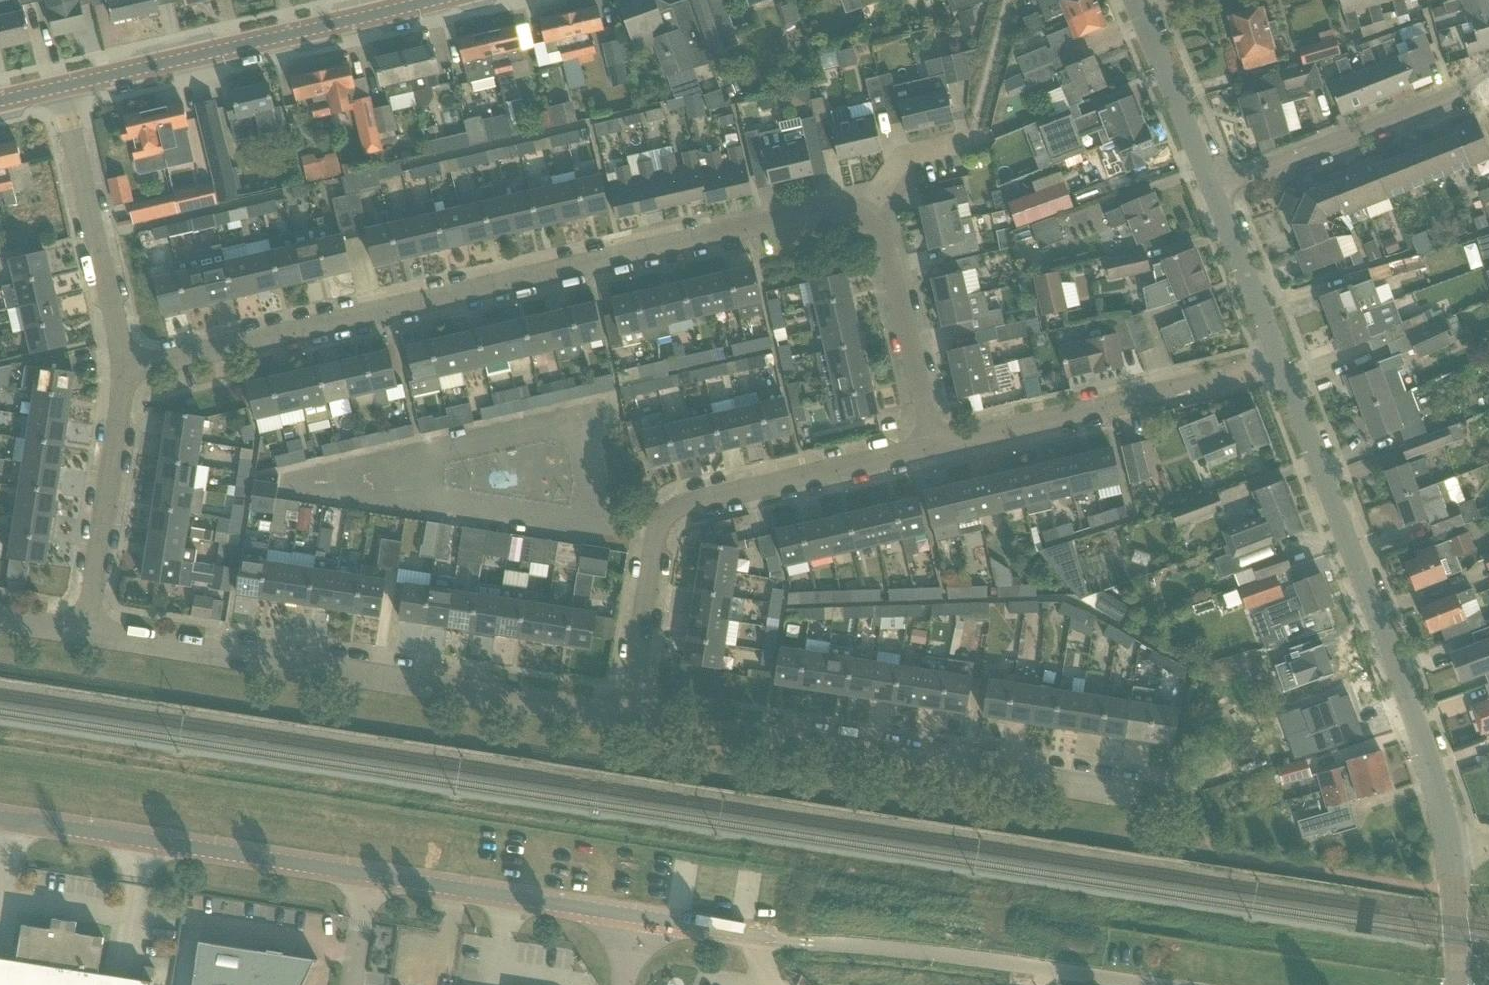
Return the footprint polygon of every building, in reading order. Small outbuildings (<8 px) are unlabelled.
[(0,48),(32,41),(24,6),(35,3),(35,0),(0,0),(0,47),(0,48)] [(55,35),(86,28),(81,6),(93,3),(92,0),(47,0),(55,35)] [(109,3),(113,22),(137,17),(133,0),(108,0),(109,3)] [(137,17),(160,12),(158,0),(133,0),(137,17)] [(619,5),(630,37),(619,41),(624,62),(634,59),(637,54),(635,52),(655,44),(667,76),(675,99),(683,97),(683,96),(688,95),(702,91),(694,69),(711,63),(703,40),(689,2),(671,8),(678,30),(667,34),(655,0),(633,0),(619,5)] [(952,13),(974,5),(986,0),(948,0),(952,13)] [(1046,21),(1064,13),(1067,21),(1099,8),(1095,0),(1065,0),(1061,2),(1060,0),(1037,0),(1046,21)] [(1252,10),(1263,7),(1270,6),(1268,0),(1249,0),(1252,10)] [(1343,13),(1345,13),(1350,31),(1360,28),(1363,37),(1376,33),(1366,0),(1340,0),(1343,13)] [(1397,18),(1397,17),(1392,0),(1395,11),(1383,14),(1380,3),(1391,0),(1366,0),(1376,33),(1398,25),(1397,18)] [(1397,17),(1409,14),(1405,0),(1392,0),(1397,17)] [(1470,23),(1488,18),(1488,0),(1456,0),(1447,3),(1443,4),(1447,16),(1464,11),(1468,24),(1470,23)] [(710,5),(694,10),(712,63),(730,57),(713,7),(711,8),(710,5)] [(1432,9),(1435,18),(1445,15),(1443,6),(1432,9)] [(570,14),(580,57),(596,53),(593,40),(590,41),(588,33),(604,29),(599,8),(570,14)] [(1047,37),(1052,48),(1106,26),(1099,8),(1067,21),(1070,28),(1047,37)] [(1241,58),(1245,70),(1277,61),(1274,49),(1271,36),(1278,34),(1275,23),(1268,24),(1263,8),(1229,18),(1240,58),(1241,58)] [(972,9),(958,13),(962,29),(976,26),(972,9)] [(580,57),(570,14),(540,21),(545,41),(545,42),(548,55),(561,51),(561,53),(563,61),(570,89),(586,85),(578,57),(580,57)] [(1025,19),(1030,32),(1043,27),(1038,14),(1025,19)] [(1468,54),(1488,48),(1488,18),(1470,23),(1474,34),(1463,37),(1468,54)] [(822,24),(816,35),(828,41),(834,31),(822,24)] [(876,26),(871,29),(874,40),(885,36),(883,29),(876,26)] [(517,27),(488,34),(497,76),(498,76),(506,103),(521,99),(514,72),(512,63),(524,60),(517,27)] [(1438,33),(1442,45),(1454,41),(1450,30),(1438,33)] [(1401,31),(1394,33),(1399,44),(1405,42),(1401,31)] [(1379,65),(1391,96),(1413,87),(1411,84),(1414,83),(1394,33),(1392,34),(1392,35),(1380,39),(1388,61),(1379,65)] [(1412,51),(1403,55),(1414,83),(1431,76),(1427,66),(1435,63),(1428,46),(1423,33),(1408,40),(1412,51)] [(459,40),(468,82),(497,76),(488,34),(459,40)] [(1298,48),(1303,66),(1338,56),(1333,38),(1298,48)] [(602,47),(607,67),(624,62),(619,41),(602,47)] [(404,53),(413,92),(440,86),(437,73),(439,72),(433,46),(404,53)] [(1017,59),(1023,73),(1052,61),(1047,46),(1028,54),(1017,59)] [(1354,74),(1366,105),(1391,96),(1379,65),(1375,66),(1369,49),(1358,54),(1364,70),(1354,74)] [(841,69),(857,65),(854,50),(837,54),(841,69)] [(952,55),(958,82),(969,80),(977,50),(952,55)] [(1075,52),(1052,61),(1023,73),(1029,87),(1042,82),(1056,76),(1070,110),(1079,107),(1078,105),(1085,103),(1082,97),(1087,95),(1105,87),(1093,58),(1079,63),(1075,52)] [(384,85),(387,98),(413,92),(404,53),(376,59),(382,85),(384,85)] [(945,74),(919,80),(930,127),(954,121),(947,92),(949,91),(947,84),(958,82),(952,55),(941,58),(945,74)] [(1329,84),(1341,115),(1366,105),(1354,74),(1353,75),(1346,58),(1335,62),(1342,79),(1329,84)] [(1253,126),(1258,142),(1288,133),(1280,106),(1309,98),(1307,92),(1324,86),(1314,64),(1251,82),(1255,95),(1240,100),(1248,127),(1253,126)] [(350,65),(321,72),(331,114),(354,109),(364,156),(383,152),(379,134),(373,110),(369,92),(357,95),(355,85),(350,65)] [(312,106),(315,118),(331,114),(321,72),(292,79),(297,100),(312,96),(315,106),(312,106)] [(891,73),(879,76),(880,77),(885,99),(896,96),(897,96),(894,86),(891,73)] [(1021,74),(1004,81),(1011,97),(1027,90),(1021,74)] [(887,109),(885,99),(880,77),(866,80),(871,101),(874,112),(875,112),(887,109)] [(899,103),(906,133),(930,127),(919,80),(907,83),(911,100),(899,103)] [(274,108),(268,84),(233,92),(236,103),(227,105),(232,128),(258,122),(261,134),(284,129),(279,107),(274,108)] [(720,90),(703,94),(706,109),(724,104),(720,90)] [(700,93),(684,97),(686,106),(687,112),(704,108),(700,93)] [(1050,155),(1035,161),(1038,170),(1084,152),(1079,138),(1098,131),(1103,144),(1147,127),(1135,96),(1123,100),(1082,117),(1079,107),(1070,110),(1069,110),(1037,122),(1050,155)] [(676,99),(667,101),(668,106),(669,111),(685,107),(682,97),(681,97),(676,99)] [(811,100),(815,117),(816,125),(829,122),(823,97),(811,100)] [(771,98),(759,101),(762,111),(774,109),(771,98)] [(214,102),(197,106),(202,125),(209,157),(220,203),(221,203),(243,197),(236,167),(230,169),(227,153),(219,121),(214,102)] [(556,105),(560,123),(576,120),(572,102),(556,105)] [(164,153),(169,166),(192,161),(185,128),(189,127),(184,104),(154,111),(164,153)] [(373,110),(379,134),(396,130),(391,106),(373,110)] [(831,125),(839,160),(860,155),(852,120),(849,107),(831,111),(834,125),(831,125)] [(646,112),(649,123),(665,119),(662,108),(646,112)] [(141,174),(152,171),(168,168),(168,166),(169,166),(164,153),(160,134),(154,111),(125,118),(128,130),(121,131),(124,141),(130,140),(130,139),(136,138),(138,146),(132,148),(138,172),(141,174)] [(530,116),(533,132),(552,127),(549,112),(530,116)] [(624,117),(626,127),(643,123),(640,113),(624,117)] [(719,117),(721,127),(735,124),(732,114),(719,117)] [(469,137),(471,146),(512,136),(507,115),(482,121),(481,116),(464,121),(467,133),(468,137),(469,137)] [(874,115),(852,120),(860,155),(882,150),(874,115)] [(781,132),(792,179),(813,174),(809,155),(823,151),(816,125),(815,117),(801,120),(800,118),(779,123),(780,129),(781,131),(781,132)] [(1454,128),(1470,168),(1488,160),(1488,151),(1484,138),(1476,119),(1454,128)] [(605,122),(595,124),(598,137),(603,136),(608,134),(605,122)] [(1119,152),(1103,159),(1108,175),(1125,168),(1127,171),(1144,165),(1141,158),(1157,152),(1156,149),(1154,143),(1153,140),(1152,140),(1155,139),(1151,128),(1148,129),(1147,127),(1114,140),(1119,152)] [(1448,137),(1436,142),(1449,176),(1470,168),(1454,128),(1445,131),(1448,137)] [(780,129),(760,134),(759,129),(744,133),(752,168),(766,165),(770,184),(792,179),(781,132),(781,131),(780,129)] [(578,132),(566,134),(568,145),(580,142),(578,132)] [(467,133),(425,143),(426,146),(428,155),(471,146),(469,137),(468,137),(467,133)] [(551,137),(550,137),(552,148),(568,145),(566,134),(566,133),(551,137)] [(1422,140),(1413,144),(1429,184),(1449,176),(1436,142),(1424,147),(1422,140)] [(519,144),(521,155),(535,152),(533,142),(519,144)] [(6,206),(17,204),(11,176),(8,176),(6,168),(22,164),(17,143),(0,147),(0,199),(4,198),(6,206)] [(496,149),(498,160),(521,155),(519,144),(503,148),(496,149)] [(1407,153),(1396,158),(1409,192),(1429,184),(1413,144),(1405,147),(1407,153)] [(722,164),(730,199),(753,193),(742,146),(729,149),(732,161),(722,164)] [(472,155),(475,166),(498,160),(496,149),(472,155)] [(695,151),(705,198),(707,204),(730,199),(719,151),(707,154),(697,150),(695,151)] [(676,168),(684,203),(705,198),(695,151),(684,153),(687,165),(676,168)] [(301,156),(307,184),(342,176),(337,152),(325,155),(323,158),(317,159),(313,154),(301,156)] [(449,160),(452,171),(475,166),(472,155),(449,160)] [(654,173),(662,208),(684,203),(676,168),(673,155),(660,158),(663,170),(654,173)] [(1382,156),(1373,160),(1388,200),(1409,192),(1396,158),(1384,162),(1382,156)] [(426,165),(428,177),(452,171),(449,160),(448,160),(426,165)] [(1373,160),(1350,169),(1366,209),(1388,200),(1373,160)] [(632,178),(640,213),(662,208),(654,173),(651,161),(639,164),(641,175),(632,178)] [(355,163),(342,165),(344,176),(357,173),(355,163)] [(378,169),(380,180),(403,174),(400,163),(378,169)] [(410,170),(413,180),(428,177),(426,165),(410,170)] [(609,183),(617,219),(640,213),(629,166),(618,169),(620,180),(609,183)] [(346,196),(354,229),(366,226),(358,194),(381,188),(379,180),(380,180),(378,169),(341,177),(346,196)] [(1350,169),(1328,178),(1330,184),(1331,184),(1343,218),(1345,217),(1366,209),(1350,169)] [(587,170),(575,172),(575,175),(577,182),(585,216),(609,210),(604,191),(601,176),(600,176),(589,179),(587,170)] [(127,175),(108,179),(114,206),(133,202),(127,175)] [(585,216),(577,182),(554,187),(561,221),(585,216)] [(1073,194),(1078,207),(1109,195),(1104,182),(1073,194)] [(213,184),(190,189),(195,209),(218,203),(213,184)] [(1330,184),(1306,193),(1336,220),(1343,218),(1331,184),(1330,184)] [(292,189),(295,200),(310,197),(307,185),(292,189)] [(484,203),(491,238),(515,232),(507,198),(495,201),(492,185),(480,188),(484,203)] [(930,205),(920,207),(925,229),(956,222),(953,208),(969,204),(964,185),(928,193),(930,205)] [(530,193),(538,227),(561,221),(554,187),(530,193)] [(1478,192),(1483,205),(1488,202),(1488,188),(1478,192)] [(991,192),(995,213),(1004,210),(1001,195),(1000,190),(991,192)] [(507,198),(515,232),(538,227),(530,193),(507,198)] [(1286,193),(1282,201),(1334,225),(1336,220),(1306,193),(1302,201),(1286,193)] [(1131,222),(1139,243),(1168,231),(1154,194),(1106,213),(1113,229),(1131,222)] [(174,195),(129,206),(134,224),(178,213),(174,195)] [(332,199),(340,232),(354,229),(346,196),(332,199)] [(261,204),(264,215),(279,212),(276,200),(261,204)] [(414,220),(421,254),(445,248),(435,203),(434,204),(433,200),(422,202),(425,217),(414,220)] [(1282,201),(1278,209),(1295,217),(1292,225),(1332,229),(1334,225),(1282,201)] [(435,203),(445,248),(468,243),(460,209),(446,212),(443,202),(435,203)] [(484,203),(460,209),(468,243),(491,238),(484,203)] [(238,210),(241,221),(264,215),(261,204),(238,210)] [(217,226),(236,222),(241,221),(238,210),(215,215),(217,226)] [(366,230),(374,265),(398,259),(388,213),(387,211),(375,213),(379,227),(366,230)] [(388,213),(398,259),(421,254),(414,220),(401,223),(399,211),(388,213)] [(191,221),(193,232),(217,226),(215,215),(191,221)] [(1484,215),(1473,219),(1477,230),(1488,226),(1484,215)] [(1030,225),(1039,249),(1063,239),(1054,216),(1030,225)] [(1446,227),(1451,238),(1467,233),(1461,220),(1446,227)] [(167,226),(170,237),(193,232),(191,221),(167,226)] [(248,221),(241,222),(244,235),(245,239),(251,237),(248,221)] [(956,222),(925,229),(930,250),(940,248),(943,259),(963,255),(979,251),(975,233),(959,236),(956,222)] [(316,227),(327,276),(351,270),(343,236),(331,238),(328,225),(316,227)] [(1332,229),(1292,225),(1302,249),(1335,236),(1332,229)] [(153,230),(156,241),(170,237),(167,226),(153,230)] [(296,246),(304,281),(327,276),(316,227),(292,233),(296,246)] [(1434,228),(1425,231),(1432,250),(1433,251),(1443,249),(1434,228)] [(1425,230),(1411,236),(1417,255),(1418,255),(1432,250),(1425,231),(1425,230)] [(11,247),(5,235),(0,238),(0,252),(11,247)] [(269,238),(268,238),(272,252),(280,286),(304,281),(296,246),(284,249),(281,235),(269,238)] [(1476,239),(1483,260),(1488,258),(1488,235),(1476,239)] [(1302,249),(1296,252),(1305,275),(1324,268),(1334,264),(1344,260),(1344,259),(1335,236),(1302,249)] [(1395,238),(1382,243),(1387,255),(1400,250),(1395,238)] [(1362,245),(1369,262),(1381,257),(1374,240),(1362,245)] [(249,257),(257,292),(280,286),(272,252),(261,255),(258,242),(247,245),(249,257)] [(222,245),(198,251),(199,257),(210,303),(234,297),(226,263),(222,245)] [(1142,289),(1146,310),(1178,301),(1177,299),(1210,286),(1196,249),(1153,265),(1156,283),(1142,289)] [(10,260),(16,283),(51,275),(45,251),(10,260)] [(1105,261),(1110,280),(1150,271),(1145,251),(1105,261)] [(1359,253),(1350,256),(1354,266),(1363,263),(1359,253)] [(932,279),(937,303),(984,292),(981,292),(976,269),(980,268),(977,255),(964,259),(945,263),(947,275),(932,279)] [(1369,270),(1372,284),(1393,278),(1392,277),(1423,269),(1418,255),(1417,255),(1388,263),(1389,265),(1369,270)] [(175,262),(178,274),(186,308),(210,303),(199,257),(175,262)] [(226,263),(234,297),(257,292),(249,257),(226,263)] [(738,308),(740,319),(765,313),(754,267),(730,272),(738,308)] [(707,278),(715,313),(738,308),(730,272),(707,278)] [(846,273),(811,281),(811,282),(814,293),(816,305),(851,297),(846,273)] [(1058,273),(1035,278),(1044,315),(1067,310),(1058,273)] [(155,279),(163,314),(186,308),(178,274),(155,279)] [(2,286),(8,310),(21,307),(56,299),(51,275),(16,283),(2,286)] [(683,283),(692,319),(715,313),(707,278),(683,283)] [(1321,298),(1330,324),(1357,314),(1375,307),(1382,305),(1376,289),(1369,291),(1365,282),(1350,287),(1321,298)] [(683,283),(660,289),(667,319),(668,324),(671,336),(694,330),(692,319),(683,283)] [(648,291),(637,294),(648,341),(659,338),(657,327),(668,324),(667,319),(660,289),(648,291)] [(980,331),(998,327),(1005,325),(1001,309),(989,312),(984,292),(937,303),(943,327),(973,320),(978,319),(980,331)] [(612,347),(623,344),(624,346),(648,341),(637,294),(612,300),(616,313),(604,316),(612,347)] [(810,318),(819,316),(822,328),(856,320),(851,297),(807,307),(810,318)] [(768,301),(771,316),(781,314),(777,298),(768,301)] [(1161,329),(1169,352),(1226,330),(1213,298),(1183,310),(1186,319),(1161,329)] [(21,307),(26,330),(62,322),(56,299),(21,307)] [(571,309),(579,345),(580,345),(603,339),(595,304),(571,309)] [(1330,324),(1340,350),(1370,339),(1370,338),(1384,332),(1375,307),(1357,314),(1330,324)] [(548,314),(556,350),(559,362),(582,357),(580,345),(579,345),(571,309),(548,314)] [(524,320),(533,355),(556,350),(548,314),(524,320)] [(771,316),(776,338),(786,336),(781,314),(771,316)] [(1061,348),(1067,377),(1095,371),(1095,373),(1123,367),(1118,346),(1133,343),(1136,349),(1134,342),(1125,321),(1124,314),(1100,319),(1100,320),(1104,338),(1089,341),(1061,348)] [(1134,342),(1136,349),(1139,354),(1155,348),(1141,314),(1125,321),(1134,342)] [(1423,314),(1390,329),(1394,341),(1394,342),(1408,336),(1429,327),(1423,314)] [(1429,327),(1408,336),(1414,349),(1418,359),(1455,342),(1455,341),(1465,337),(1458,322),(1455,315),(1445,319),(1438,323),(1429,327)] [(1029,334),(1040,332),(1037,318),(1025,320),(1029,334)] [(501,325),(509,361),(533,355),(524,320),(501,325)] [(822,328),(827,350),(861,343),(856,320),(822,328)] [(998,327),(1000,343),(1030,336),(1029,334),(1025,320),(1005,325),(998,327)] [(26,330),(32,354),(67,346),(62,322),(26,330)] [(478,331),(486,366),(509,361),(501,325),(478,331)] [(454,336),(463,372),(486,366),(478,331),(454,336)] [(441,384),(443,391),(466,385),(462,372),(463,372),(454,336),(431,341),(441,384)] [(747,342),(749,353),(773,348),(770,336),(747,342)] [(408,381),(413,397),(443,391),(441,384),(431,341),(407,347),(414,380),(408,381)] [(948,351),(954,375),(994,366),(992,353),(989,341),(948,351)] [(731,345),(734,356),(749,353),(747,342),(731,345)] [(819,366),(830,363),(832,375),(867,367),(861,343),(827,350),(816,353),(819,366)] [(779,347),(782,361),(792,358),(789,345),(779,347)] [(675,358),(678,370),(702,364),(700,352),(685,356),(683,346),(673,348),(674,358),(675,358)] [(700,352),(702,364),(725,359),(723,347),(700,352)] [(365,357),(377,408),(390,405),(386,388),(397,386),(389,351),(365,357)] [(1360,371),(1344,377),(1350,392),(1355,390),(1362,409),(1405,393),(1397,372),(1396,369),(1401,367),(1404,365),(1400,355),(1400,354),(1392,356),(1375,363),(1378,370),(1362,376),(1360,371)] [(750,358),(753,369),(767,366),(764,355),(750,358)] [(1034,356),(1018,360),(1024,380),(1038,377),(1034,356)] [(342,362),(353,409),(376,403),(377,408),(365,357),(342,362)] [(652,363),(655,377),(669,374),(668,372),(678,370),(675,358),(674,358),(652,363)] [(736,361),(738,372),(753,369),(750,358),(736,361)] [(782,361),(785,376),(796,374),(792,358),(782,361)] [(319,367),(330,419),(331,419),(327,402),(349,397),(352,409),(353,409),(342,362),(319,367)] [(640,377),(623,381),(624,384),(655,377),(652,363),(638,367),(640,377)] [(706,380),(729,374),(726,363),(703,368),(706,380)] [(954,375),(959,399),(999,390),(997,378),(994,366),(954,375)] [(24,380),(22,390),(35,392),(71,397),(75,373),(55,370),(39,367),(37,382),(24,380)] [(304,407),(308,425),(330,419),(319,367),(295,373),(303,407),(304,407)] [(824,390),(826,400),(838,398),(872,390),(867,367),(832,375),(835,387),(824,390)] [(679,374),(681,385),(706,380),(703,368),(679,374)] [(1053,371),(1042,380),(1051,391),(1062,381),(1053,371)] [(272,378),(280,413),(303,407),(295,373),(272,378)] [(588,384),(591,394),(615,389),(611,374),(586,380),(587,384),(588,384)] [(655,377),(658,391),(681,385),(679,374),(669,376),(669,374),(655,377)] [(563,384),(567,400),(591,394),(588,384),(587,384),(576,386),(574,377),(570,378),(563,380),(564,383),(563,384)] [(620,388),(621,399),(658,391),(655,377),(641,380),(624,384),(624,386),(620,388)] [(248,384),(256,418),(280,413),(272,378),(248,384)] [(542,395),(544,405),(567,400),(563,384),(564,383),(563,380),(551,383),(553,392),(542,395)] [(798,383),(787,386),(789,393),(792,408),(803,406),(800,391),(798,383)] [(516,388),(521,410),(544,405),(542,395),(530,398),(527,385),(516,388)] [(495,405),(497,416),(521,410),(516,388),(491,394),(493,406),(495,405)] [(838,398),(827,400),(832,425),(843,422),(848,421),(878,414),(872,390),(838,398)] [(32,416),(67,421),(71,397),(35,392),(32,416)] [(1362,409),(1373,439),(1399,429),(1402,436),(1424,428),(1410,392),(1405,393),(1362,409)] [(761,404),(769,439),(792,433),(784,399),(782,399),(761,404)] [(702,417),(689,420),(698,455),(722,450),(714,415),(711,402),(699,405),(702,417)] [(446,409),(448,416),(451,427),(466,424),(474,422),(470,403),(446,409)] [(737,410),(745,444),(769,439),(761,404),(737,410)] [(480,409),(482,419),(497,416),(495,405),(493,406),(480,409)] [(792,408),(799,437),(814,434),(810,420),(806,420),(803,406),(792,408)] [(1207,462),(1209,467),(1251,450),(1252,451),(1270,443),(1256,408),(1224,421),(1225,423),(1218,426),(1215,420),(1212,417),(1208,415),(1204,415),(1200,417),(1197,420),(1195,424),(1195,428),(1201,443),(1199,444),(1207,462)] [(722,450),(745,444),(737,410),(714,415),(722,450)] [(165,436),(201,442),(204,417),(169,412),(165,436)] [(647,451),(651,466),(675,461),(666,425),(664,413),(626,422),(633,454),(647,451)] [(28,439),(63,445),(67,421),(32,416),(28,439)] [(448,416),(433,419),(436,431),(451,427),(448,416)] [(666,425),(675,461),(698,455),(689,420),(666,425)] [(1401,445),(1406,459),(1464,438),(1459,424),(1401,445)] [(241,428),(244,442),(255,440),(251,425),(241,428)] [(383,432),(386,442),(415,436),(413,425),(383,432)] [(360,437),(362,448),(386,442),(383,432),(360,437)] [(162,460),(197,465),(201,442),(165,436),(162,460)] [(336,443),(338,453),(362,448),(360,437),(336,443)] [(290,441),(295,463),(307,460),(302,438),(290,441)] [(24,463),(59,468),(63,445),(28,439),(24,463)] [(275,457),(278,467),(295,463),(290,441),(287,442),(289,454),(275,457)] [(1121,447),(1130,484),(1150,479),(1141,442),(1121,447)] [(322,446),(324,456),(338,453),(336,443),(322,446)] [(1088,454),(1096,489),(1120,483),(1112,448),(1088,454)] [(1065,460),(1073,495),(1096,489),(1088,454),(1065,460)] [(239,472),(250,474),(252,459),(241,458),(239,472)] [(1385,472),(1395,499),(1434,485),(1424,458),(1404,465),(1385,472)] [(158,484),(193,489),(197,465),(162,460),(158,484)] [(1042,465),(1050,500),(1073,495),(1065,460),(1042,465)] [(20,487),(56,492),(59,468),(24,463),(20,487)] [(1027,506),(1029,516),(1053,510),(1050,500),(1042,465),(1019,470),(1027,506)] [(996,476),(1004,511),(1027,506),(1019,470),(996,476)] [(237,487),(248,489),(250,474),(239,472),(237,487)] [(972,481),(980,517),(1004,511),(996,476),(972,481)] [(1262,517),(1222,533),(1227,546),(1267,530),(1266,525),(1282,519),(1282,521),(1298,515),(1285,480),(1253,492),(1262,517)] [(972,481),(949,487),(958,522),(980,517),(972,481)] [(1434,485),(1395,499),(1405,526),(1435,515),(1439,525),(1442,534),(1453,529),(1480,520),(1479,518),(1477,510),(1473,500),(1464,503),(1453,507),(1444,482),(1444,481),(1434,485)] [(250,510),(274,514),(277,498),(279,487),(255,483),(250,510)] [(154,507),(190,513),(193,489),(158,484),(154,507)] [(17,510),(52,516),(56,492),(20,487),(17,510)] [(934,528),(937,542),(960,536),(961,535),(949,487),(925,492),(934,528)] [(1171,511),(1177,526),(1223,508),(1218,493),(1171,511)] [(301,502),(277,498),(274,514),(271,533),(286,535),(288,525),(285,524),(288,510),(299,512),(301,502)] [(895,503),(907,556),(918,553),(914,536),(927,533),(919,498),(895,503)] [(902,539),(906,556),(907,556),(895,503),(871,509),(879,544),(902,539)] [(231,519),(242,521),(244,506),(234,505),(231,519)] [(150,531),(186,537),(190,513),(154,507),(150,531)] [(1102,513),(1105,524),(1119,519),(1116,508),(1102,513)] [(848,515),(856,550),(879,544),(871,509),(848,515)] [(13,534),(49,539),(52,516),(17,510),(13,534)] [(346,530),(358,531),(360,514),(348,512),(346,530)] [(1088,517),(1091,528),(1105,524),(1102,513),(1088,517)] [(825,520),(833,555),(856,550),(848,515),(825,520)] [(1267,530),(1227,546),(1232,558),(1304,531),(1298,515),(1282,521),(1282,519),(1266,525),(1267,530)] [(221,542),(238,545),(242,521),(231,519),(219,517),(216,542),(221,543),(221,542)] [(298,520),(297,530),(309,532),(310,522),(298,520)] [(801,525),(810,561),(833,555),(825,520),(801,525)] [(406,521),(404,531),(420,534),(422,523),(406,521)] [(420,556),(434,558),(440,523),(428,522),(424,545),(421,545),(420,556)] [(434,558),(449,561),(451,550),(448,549),(453,526),(440,523),(434,558)] [(1057,527),(1060,539),(1074,534),(1070,523),(1057,527)] [(777,531),(786,567),(810,561),(801,525),(777,531)] [(460,563),(468,565),(469,562),(482,564),(484,554),(488,531),(464,527),(458,560),(460,560),(460,563)] [(1036,527),(1031,529),(1035,548),(1036,549),(1042,548),(1042,547),(1036,527)] [(1042,532),(1046,543),(1060,539),(1057,527),(1042,532)] [(322,528),(320,540),(332,542),(334,530),(322,528)] [(204,530),(202,539),(210,541),(212,531),(204,530)] [(147,555),(195,563),(197,550),(184,548),(186,537),(150,531),(147,555)] [(484,554),(508,558),(511,535),(488,531),(484,554)] [(1405,564),(1415,589),(1461,571),(1455,556),(1473,549),(1467,533),(1435,545),(1416,553),(1419,559),(1405,564)] [(9,559),(45,564),(49,539),(13,534),(9,559)] [(769,579),(782,581),(780,570),(772,534),(758,538),(763,559),(766,558),(770,573),(769,579)] [(521,567),(530,569),(531,562),(535,538),(525,537),(521,567)] [(531,562),(555,566),(559,542),(535,538),(531,562)] [(1042,548),(1036,549),(1044,559),(1056,571),(1079,564),(1070,538),(1042,547),(1042,548)] [(378,568),(398,571),(403,542),(382,539),(378,568)] [(245,540),(237,593),(261,597),(266,562),(269,544),(245,540)] [(217,566),(235,569),(238,545),(221,542),(221,543),(217,566)] [(555,566),(578,569),(582,546),(559,542),(555,566)] [(700,568),(735,573),(738,549),(704,543),(700,568)] [(578,569),(578,573),(606,578),(610,549),(582,545),(582,546),(578,569)] [(316,560),(315,560),(309,605),(332,608),(340,561),(325,559),(326,554),(317,552),(316,560)] [(1252,570),(1235,576),(1240,587),(1275,575),(1275,574),(1290,568),(1285,553),(1250,566),(1252,570)] [(147,555),(143,579),(191,587),(192,580),(198,581),(199,574),(203,575),(205,564),(195,563),(147,555)] [(261,597),(285,601),(290,566),(266,562),(261,597)] [(215,566),(212,589),(231,592),(235,569),(217,566),(215,566)] [(285,601),(309,605),(314,569),(290,566),(285,601)] [(696,592),(731,597),(735,573),(700,568),(696,592)] [(338,573),(332,608),(356,612),(362,577),(338,573)] [(947,588),(949,599),(973,598),(973,587),(972,587),(969,573),(946,579),(948,587),(947,588)] [(1298,638),(1333,629),(1325,607),(1333,604),(1321,574),(1295,584),(1299,595),(1264,609),(1271,628),(1280,624),(1287,642),(1298,638)] [(424,622),(448,626),(453,591),(454,591),(455,579),(432,575),(432,580),(431,580),(424,622)] [(1240,587),(1247,611),(1283,597),(1275,575),(1240,587)] [(356,612),(380,616),(386,581),(362,577),(356,612)] [(400,619),(424,622),(431,580),(421,578),(420,586),(406,584),(400,619)] [(1021,597),(1020,586),(1020,578),(994,579),(996,586),(998,586),(998,597),(1021,597)] [(1084,579),(1067,585),(1070,588),(1080,600),(1089,596),(1084,579)] [(496,634),(519,637),(527,590),(527,587),(503,584),(501,598),(496,634)] [(1036,585),(1020,586),(1021,597),(1036,596),(1036,595),(1036,585)] [(973,587),(973,598),(987,597),(987,586),(973,587)] [(770,603),(781,605),(783,590),(772,588),(770,603)] [(915,590),(915,600),(943,600),(940,588),(915,589),(915,590)] [(864,590),(855,590),(856,602),(879,601),(880,589),(864,590)] [(889,589),(890,601),(915,600),(915,590),(915,589),(889,589)] [(1440,600),(1422,608),(1432,632),(1442,629),(1446,641),(1486,625),(1481,613),(1466,619),(1461,605),(1476,599),(1472,589),(1455,595),(1440,600)] [(519,637),(543,641),(549,606),(536,604),(538,592),(527,590),(519,637)] [(841,591),(832,591),(833,603),(856,602),(855,590),(841,591)] [(448,626),(472,630),(477,595),(454,591),(453,591),(448,626)] [(810,592),(810,604),(833,603),(832,591),(810,592)] [(1103,591),(1080,600),(1095,609),(1096,608),(1121,622),(1130,608),(1103,591)] [(693,615),(728,620),(731,597),(696,592),(693,615)] [(789,593),(787,605),(810,604),(810,592),(789,593)] [(477,595),(472,630),(496,634),(501,598),(477,595)] [(572,610),(567,645),(591,648),(597,613),(584,611),(586,599),(574,597),(572,610)] [(213,600),(210,619),(220,621),(223,602),(213,600)] [(1009,602),(1009,613),(1024,613),(1023,601),(1009,602)] [(1023,601),(1024,613),(1039,612),(1039,601),(1023,601)] [(1058,612),(1072,618),(1077,607),(1063,601),(1058,612)] [(767,626),(777,628),(781,605),(770,603),(767,626)] [(980,614),(980,619),(987,619),(987,603),(958,604),(956,615),(980,614)] [(932,605),(931,616),(956,615),(958,604),(932,605)] [(885,606),(883,618),(907,617),(909,605),(885,606)] [(909,605),(907,617),(923,616),(922,605),(909,605)] [(543,641),(567,645),(572,610),(549,606),(543,641)] [(860,607),(858,619),(872,618),(871,626),(881,627),(882,618),(883,618),(885,606),(860,607)] [(844,607),(845,619),(858,619),(860,607),(844,607)] [(1072,618),(1085,624),(1090,613),(1077,607),(1072,618)] [(787,609),(785,621),(809,620),(808,608),(787,609)] [(825,608),(808,608),(809,620),(825,619),(825,608)] [(689,639),(724,644),(728,620),(693,615),(689,639)] [(1103,634),(1116,641),(1121,632),(1109,625),(1103,634)] [(763,650),(774,651),(775,646),(777,628),(767,626),(763,650)] [(1452,654),(1462,681),(1480,674),(1484,672),(1488,683),(1488,627),(1472,633),(1473,635),(1477,645),(1452,654)] [(911,642),(924,644),(927,632),(913,629),(911,642)] [(1116,641),(1129,649),(1135,639),(1121,632),(1116,641)] [(685,663),(720,668),(724,644),(689,639),(685,663)] [(799,687),(823,690),(828,655),(829,655),(831,642),(807,639),(805,652),(804,651),(799,687)] [(1293,662),(1278,668),(1286,689),(1310,680),(1311,683),(1333,675),(1332,672),(1337,671),(1333,660),(1329,661),(1323,645),(1312,648),(1310,642),(1289,649),(1290,654),(1293,662)] [(828,655),(823,690),(847,694),(852,659),(854,648),(830,645),(829,655),(828,655)] [(775,683),(799,687),(804,651),(781,648),(775,683)] [(761,664),(771,665),(774,651),(763,650),(761,664)] [(1148,659),(1162,667),(1161,666),(1167,658),(1153,650),(1148,659)] [(894,701),(918,705),(926,655),(925,655),(923,670),(900,666),(894,701)] [(918,705),(942,709),(949,659),(926,655),(918,705)] [(1162,667),(1184,681),(1187,669),(1167,658),(1161,666),(1162,667)] [(847,694),(870,698),(876,662),(852,659),(847,694)] [(942,709),(966,712),(972,677),(971,677),(974,663),(949,659),(942,709)] [(870,698),(894,701),(900,666),(876,662),(870,698)] [(984,715),(1008,719),(1015,674),(1004,673),(1002,682),(989,680),(984,715)] [(1008,719),(1031,722),(1037,687),(1035,687),(1037,678),(1015,674),(1008,719)] [(1079,730),(1085,695),(1070,692),(1072,682),(1062,681),(1060,691),(1061,691),(1055,726),(1079,730)] [(1127,737),(1150,741),(1157,699),(1159,691),(1134,686),(1131,702),(1132,702),(1127,737)] [(1031,722),(1055,726),(1061,691),(1060,691),(1037,687),(1031,722)] [(1308,727),(1286,735),(1295,760),(1364,738),(1360,725),(1340,732),(1336,719),(1355,712),(1349,695),(1340,698),(1339,694),(1301,708),(1308,727)] [(1079,730),(1103,734),(1108,698),(1085,695),(1079,730)] [(1103,734),(1127,737),(1132,702),(1131,702),(1108,698),(1103,734)] [(1150,741),(1173,744),(1179,710),(1167,708),(1168,701),(1157,699),(1150,741)] [(1471,706),(1481,735),(1488,732),(1488,700),(1471,706)] [(1318,774),(1323,791),(1387,773),(1381,750),(1347,760),(1349,765),(1318,774)] [(1279,768),(1283,783),(1310,775),(1306,760),(1279,768)] [(1387,773),(1323,791),(1327,807),(1326,808),(1328,813),(1333,830),(1334,834),(1357,827),(1349,801),(1392,789),(1387,773)] [(1298,821),(1303,839),(1333,830),(1328,813),(1298,821)] [(153,982),(99,973),(104,938),(75,933),(77,922),(53,919),(51,929),(23,925),(17,960),(0,958),(0,984),(152,984),(153,982)] [(315,961),(318,962),(318,960),(284,955),(284,952),(267,950),(267,952),(200,941),(193,984),(303,984),(315,961)] [(144,966),(143,976),(153,978),(155,968),(144,966)]
